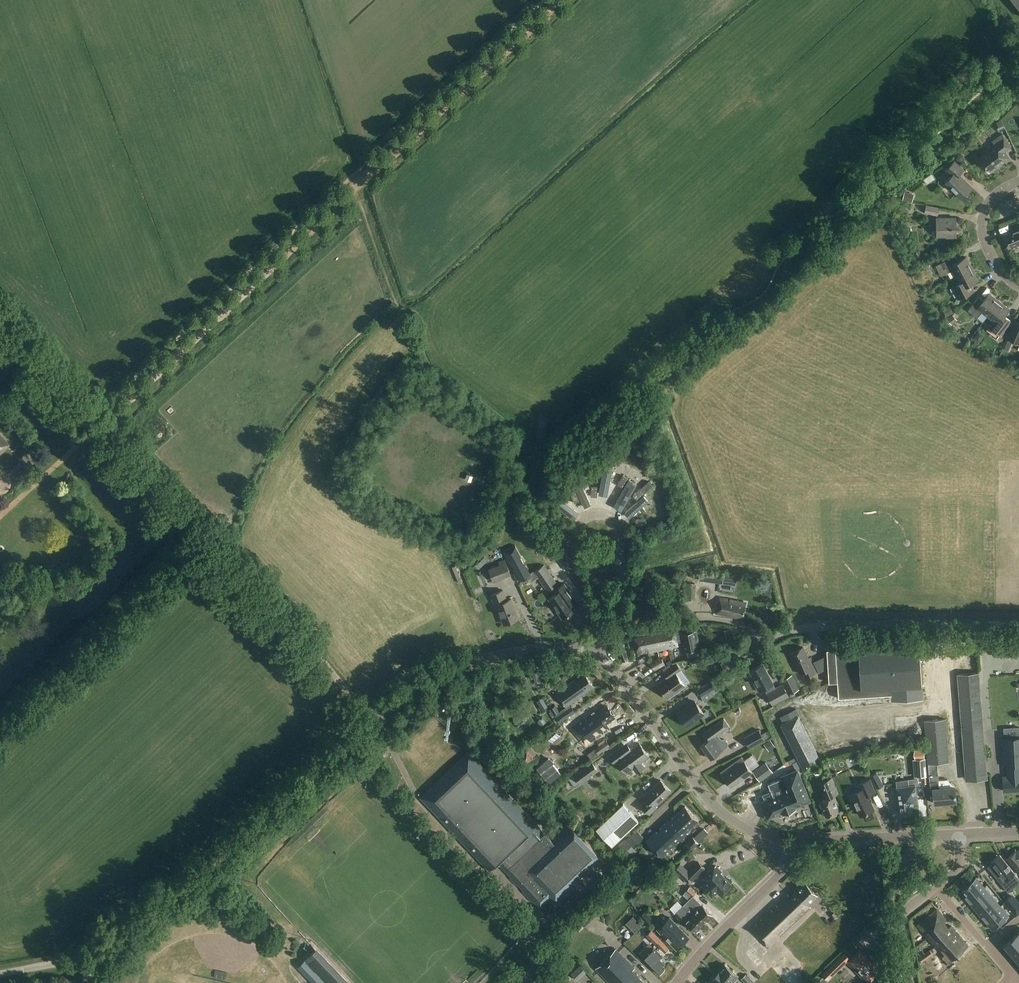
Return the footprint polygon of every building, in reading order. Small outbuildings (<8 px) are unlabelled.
[(986,165),(991,172),(1010,158),(1004,151),(1011,146),(1002,134),(992,141),(995,145),(986,151),(988,153),(978,160),(984,167),(986,165)] [(945,183),(962,199),(973,188),(959,175),(964,170),(954,161),(946,170),(951,176),(945,183)] [(927,185),(946,206),(951,202),(931,181),(927,185)] [(904,192),(903,200),(912,202),(914,194),(904,192)] [(886,194),(886,204),(896,204),(897,195),(886,194)] [(926,205),(926,208),(925,212),(937,215),(939,208),(926,205)] [(956,238),(956,218),(936,218),(936,237),(947,236),(947,238),(956,238)] [(1009,249),(1018,244),(1018,222),(1010,225),(1013,231),(1003,235),(1009,249)] [(952,270),(956,277),(972,269),(966,257),(958,261),(955,256),(940,264),(943,269),(945,268),(948,273),(952,270)] [(972,269),(956,277),(959,283),(952,287),(957,297),(973,289),(970,284),(978,280),(972,269)] [(968,311),(977,318),(982,322),(987,316),(988,316),(999,302),(994,298),(994,297),(991,295),(990,295),(988,294),(983,300),(979,297),(968,311)] [(1004,316),(1009,310),(1008,309),(1007,307),(1005,305),(1003,305),(999,302),(988,316),(993,320),(988,327),(999,335),(1004,330),(1011,320),(1004,316)] [(943,310),(947,317),(954,313),(949,306),(943,310)] [(952,325),(957,320),(952,314),(947,319),(952,325)] [(1015,321),(1007,338),(1018,343),(1018,323),(1015,321)] [(1001,341),(1008,333),(1006,332),(1004,330),(999,335),(997,338),(1001,341)] [(9,444),(0,435),(0,452),(9,444)] [(17,458),(28,469),(34,462),(24,451),(17,458)] [(614,465),(606,464),(600,495),(608,496),(614,465)] [(623,488),(628,478),(623,475),(618,485),(623,488)] [(455,486),(457,480),(451,478),(449,484),(455,486)] [(580,481),(574,484),(584,506),(584,507),(591,504),(580,481)] [(616,503),(622,507),(634,485),(628,481),(616,502),(616,503)] [(637,500),(645,493),(641,488),(633,496),(637,500)] [(580,501),(576,491),(570,493),(574,503),(580,501)] [(648,501),(643,496),(624,513),(629,518),(639,509),(642,512),(645,509),(642,506),(648,501)] [(637,526),(647,524),(645,518),(635,520),(637,526)] [(478,550),(469,553),(471,560),(480,558),(478,550)] [(490,568),(494,582),(506,577),(505,577),(511,574),(506,559),(499,562),(500,564),(490,568)] [(558,584),(544,564),(534,571),(534,572),(527,576),(530,580),(536,575),(547,591),(558,584)] [(565,583),(555,590),(557,593),(549,599),(563,619),(576,610),(571,604),(576,600),(565,583)] [(503,590),(491,594),(491,595),(495,605),(496,604),(504,623),(519,618),(511,599),(507,600),(503,590)] [(716,613),(742,619),(746,603),(718,598),(716,613)] [(665,632),(668,647),(678,645),(677,642),(681,641),(680,636),(676,637),(675,630),(665,632)] [(682,636),(680,636),(681,641),(683,641),(685,651),(687,651),(688,657),(700,655),(699,649),(700,648),(696,630),(682,634),(682,636)] [(658,650),(668,647),(665,632),(655,634),(658,650)] [(649,652),(658,650),(655,634),(645,636),(649,652)] [(638,654),(649,652),(645,636),(635,638),(638,654)] [(827,650),(829,681),(837,680),(838,698),(850,698),(887,695),(922,693),(919,644),(827,650)] [(809,658),(803,647),(790,653),(799,673),(803,672),(805,677),(817,672),(811,657),(809,658)] [(648,654),(639,659),(641,663),(649,658),(648,654)] [(720,663),(724,670),(737,663),(733,656),(720,663)] [(661,657),(656,660),(660,667),(665,664),(661,657)] [(660,667),(656,660),(651,662),(655,670),(660,667)] [(682,670),(677,663),(671,667),(669,664),(662,669),(667,678),(657,684),(667,699),(686,686),(677,673),(682,670)] [(754,683),(759,691),(764,688),(773,683),(762,663),(750,670),(756,682),(754,683)] [(957,673),(965,759),(964,759),(964,764),(966,765),(967,765),(969,778),(987,776),(978,672),(968,672),(957,673)] [(556,693),(566,707),(570,704),(581,696),(594,687),(586,675),(577,682),(575,680),(556,693)] [(782,680),(789,694),(799,689),(792,675),(782,680)] [(728,686),(734,682),(730,676),(724,679),(728,686)] [(711,681),(697,689),(700,696),(715,688),(711,681)] [(764,688),(767,694),(766,694),(772,705),(789,696),(783,685),(776,689),(773,683),(764,688)] [(550,706),(554,700),(549,696),(545,703),(550,706)] [(678,713),(687,724),(704,712),(695,700),(678,713)] [(551,716),(554,714),(554,715),(560,711),(556,705),(550,709),(548,711),(551,716)] [(571,706),(555,717),(559,723),(575,712),(571,706)] [(615,717),(607,706),(598,713),(596,710),(578,723),(589,739),(602,730),(600,727),(615,717)] [(766,800),(763,802),(769,818),(783,812),(783,814),(796,808),(796,807),(809,802),(799,775),(799,774),(804,771),(805,772),(822,763),(821,760),(798,716),(799,715),(797,709),(796,709),(795,710),(793,711),(782,716),(780,717),(783,723),(781,724),(799,760),(792,763),(797,772),(783,777),(783,778),(778,780),(768,784),(770,792),(763,794),(766,800)] [(526,723),(522,718),(516,723),(521,730),(523,728),(522,726),(526,723)] [(702,733),(707,740),(701,745),(711,758),(727,746),(728,744),(728,741),(726,740),(724,739),(722,739),(718,741),(715,736),(730,725),(724,718),(702,733)] [(928,762),(937,762),(949,761),(945,718),(924,720),(928,762)] [(1018,756),(1018,727),(1009,728),(1009,731),(1005,731),(1005,737),(1001,737),(1002,757),(1018,756)] [(749,749),(765,740),(765,739),(761,734),(759,729),(744,738),(749,749)] [(770,740),(765,743),(770,750),(775,747),(770,740)] [(582,753),(591,747),(587,741),(578,747),(582,753)] [(599,746),(594,749),(598,755),(609,746),(605,741),(602,744),(600,742),(597,744),(599,746)] [(615,763),(618,761),(626,773),(632,768),(634,770),(635,770),(637,772),(644,767),(641,762),(649,756),(640,743),(631,750),(626,744),(624,745),(610,756),(615,763)] [(519,754),(526,763),(536,754),(529,746),(519,754)] [(551,839),(469,752),(421,797),(490,870),(498,862),(511,876),(510,878),(517,885),(518,884),(524,890),(523,891),(533,902),(535,901),(541,908),(549,900),(557,908),(561,904),(560,903),(583,881),(576,874),(598,854),(568,823),(551,839)] [(732,786),(746,776),(752,772),(741,757),(731,765),(733,768),(724,775),(732,786)] [(915,760),(916,777),(923,777),(926,776),(925,759),(915,760)] [(580,784),(598,770),(591,761),(574,773),(567,778),(574,787),(579,783),(580,784)] [(752,771),(760,782),(773,772),(765,762),(752,771)] [(930,788),(933,788),(939,787),(938,780),(937,762),(928,762),(930,788)] [(1002,776),(1003,792),(1018,791),(1018,765),(1006,766),(1007,776),(1002,776)] [(870,777),(877,788),(883,785),(877,773),(870,777)] [(550,779),(554,790),(561,787),(557,776),(550,779)] [(825,799),(819,801),(826,817),(839,811),(836,803),(833,795),(839,793),(832,778),(826,780),(819,783),(820,787),(825,799)] [(905,787),(906,796),(909,796),(910,805),(911,806),(918,804),(915,785),(918,784),(917,778),(908,779),(909,786),(905,787)] [(934,803),(956,801),(955,786),(947,779),(938,780),(939,787),(933,788),(934,803)] [(641,805),(650,814),(657,807),(655,806),(671,791),(661,780),(644,795),(648,799),(641,805)] [(874,809),(867,795),(874,792),(869,780),(857,785),(860,790),(849,795),(853,803),(854,802),(860,816),(874,809)] [(912,813),(911,806),(910,805),(909,796),(906,796),(905,787),(904,780),(895,781),(896,788),(900,815),(912,813)] [(596,828),(612,845),(639,820),(623,803),(596,828)] [(673,816),(667,822),(683,838),(688,833),(687,831),(699,820),(685,806),(673,817),(673,816)] [(683,838),(667,822),(666,823),(665,823),(646,840),(662,857),(683,838)] [(617,847),(624,853),(632,846),(633,848),(634,849),(639,844),(634,839),(639,833),(636,830),(626,840),(625,839),(617,847)] [(692,837),(686,844),(692,849),(698,843),(692,837)] [(1018,872),(1018,850),(1015,851),(1007,858),(1018,872)] [(1014,886),(1018,882),(1018,879),(1014,873),(1000,854),(991,861),(992,863),(987,866),(1008,892),(1014,886)] [(674,869),(688,883),(704,867),(697,861),(688,871),(680,863),(674,869)] [(716,866),(703,878),(706,881),(701,885),(706,890),(713,897),(718,892),(721,895),(732,884),(721,873),(722,872),(716,866)] [(664,874),(657,880),(663,886),(670,879),(664,874)] [(976,876),(962,888),(971,898),(984,887),(976,876)] [(657,880),(650,886),(656,892),(663,886),(657,880)] [(808,906),(818,896),(805,883),(790,897),(787,894),(776,905),(779,907),(774,912),(772,909),(751,930),(768,948),(810,908),(808,906)] [(689,899),(683,905),(689,911),(690,911),(693,914),(695,913),(704,923),(712,915),(703,905),(702,905),(693,896),(696,893),(690,887),(684,894),(689,899)] [(984,887),(971,898),(974,902),(971,904),(976,910),(993,896),(984,887)] [(1003,901),(1016,916),(1018,913),(1018,901),(1017,903),(1010,895),(1003,901)] [(993,896),(976,910),(980,915),(983,913),(987,917),(1001,905),(993,896)] [(689,911),(683,905),(678,911),(679,912),(687,920),(686,921),(696,931),(704,923),(695,913),(693,914),(690,911),(689,911)] [(1001,905),(987,917),(990,921),(987,923),(992,928),(1008,915),(1001,905)] [(919,923),(940,949),(942,947),(945,950),(952,959),(969,945),(952,925),(951,926),(948,929),(944,924),(943,923),(946,920),(937,910),(937,909),(919,923)] [(239,925),(250,930),(255,920),(244,915),(239,925)] [(633,916),(626,923),(635,932),(642,925),(633,916)] [(669,917),(658,929),(677,949),(688,937),(669,917)] [(652,929),(646,935),(655,945),(661,939),(652,929)] [(1008,941),(1018,955),(1018,932),(1008,941)] [(327,982),(344,982),(345,982),(348,982),(346,981),(316,949),(312,945),(310,947),(314,951),(305,960),(321,976),(327,982)] [(643,957),(660,973),(665,967),(663,965),(665,963),(660,959),(663,956),(654,946),(643,957)] [(633,970),(635,968),(616,948),(596,968),(610,982),(646,982),(633,970)] [(847,961),(866,982),(878,972),(872,965),(873,965),(859,950),(850,958),(846,960),(847,961)] [(929,950),(925,953),(928,958),(933,954),(929,950)] [(792,951),(787,957),(791,961),(797,955),(792,951)] [(830,965),(822,974),(827,980),(836,971),(847,961),(846,960),(850,958),(844,952),(830,965)] [(321,976),(305,960),(297,966),(313,982),(327,982),(321,976)] [(716,974),(727,982),(737,982),(733,980),(738,975),(725,964),(716,974)] [(580,965),(571,973),(578,980),(587,971),(580,965)] [(970,966),(962,972),(966,979),(975,972),(970,966)] [(214,977),(225,980),(227,973),(215,970),(214,977)] [(716,974),(708,982),(727,982),(716,974)] [(745,982),(754,982),(746,974),(741,978),(745,982)]
